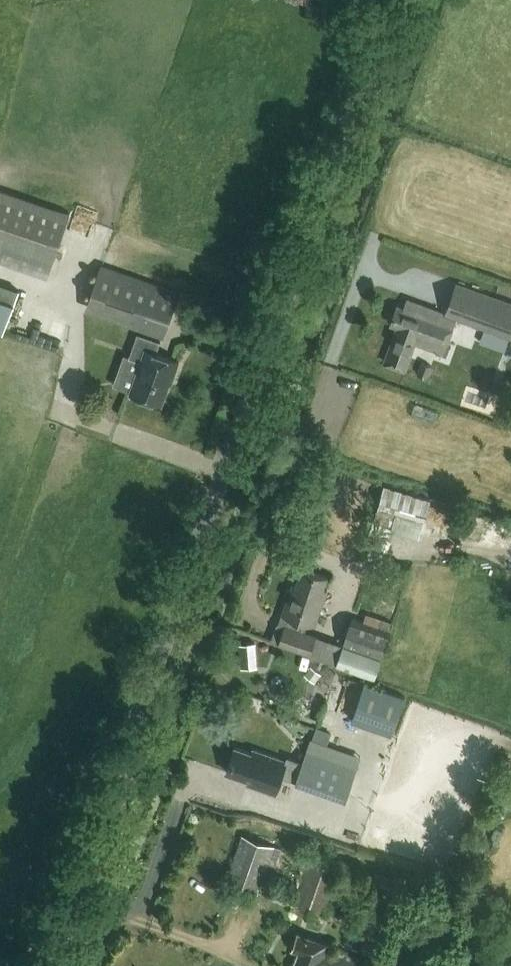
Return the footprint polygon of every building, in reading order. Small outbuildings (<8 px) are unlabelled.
[(69,213),(0,188),(0,261),(47,277),(69,213)] [(179,290),(101,263),(87,303),(165,330),(179,290)] [(10,330),(23,284),(0,277),(0,327),(10,330)] [(452,293),(445,313),(406,299),(403,308),(397,306),(391,324),(398,326),(385,362),(405,369),(414,343),(442,352),(454,316),(510,336),(510,302),(456,282),(452,293)] [(173,374),(178,361),(156,353),(159,342),(136,334),(128,357),(140,361),(129,392),(161,403),(171,373),(173,374)] [(373,521),(419,535),(430,498),(384,484),(373,521)] [(315,623),(327,588),(323,587),(327,575),(302,567),(294,591),(291,590),(283,612),(290,615),(287,624),(286,624),(280,642),(310,652),(316,634),(305,630),(309,621),(315,623)] [(316,635),(310,654),(374,677),(391,629),(352,616),(343,643),(316,635)] [(238,655),(255,654),(254,642),(237,643),(238,655)] [(391,733),(404,695),(365,681),(351,719),(391,733)] [(314,727),(310,738),(327,744),(331,733),(314,727)] [(276,792),(288,759),(254,747),(252,751),(236,746),(227,771),(250,778),(248,782),(276,792)] [(295,781),(345,798),(357,766),(306,749),(295,781)] [(225,881),(258,892),(274,845),(241,834),(225,881)] [(340,868),(308,857),(292,904),(324,915),(340,868)] [(376,965),(331,948),(333,944),(298,930),(292,948),(299,950),(293,965),(375,965),(376,965)]
